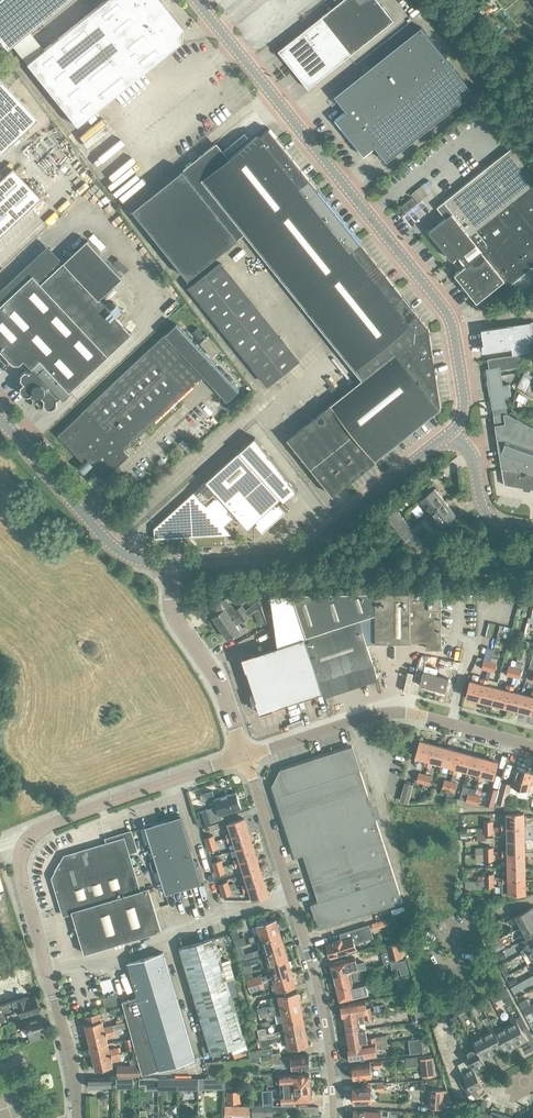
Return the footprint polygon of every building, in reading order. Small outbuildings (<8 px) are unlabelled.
[(0,1),(0,29),(12,43),(63,0),(1,0),(0,1)] [(154,0),(106,0),(27,64),(77,126),(169,51),(167,48),(177,40),(179,30),(154,0)] [(194,14),(199,11),(192,0),(184,0),(194,14)] [(250,0),(240,0),(234,5),(239,10),(250,0)] [(370,41),(394,22),(377,0),(344,0),(279,52),(309,90),(370,41)] [(387,161),(474,92),(422,27),(335,96),(347,111),(336,120),(364,155),(375,146),(387,161)] [(33,118),(0,81),(0,146),(1,147),(33,118)] [(322,128),(334,142),(343,135),(331,121),(322,128)] [(428,328),(269,129),(260,136),(258,134),(229,157),(218,143),(137,208),(191,276),(245,233),(278,274),(312,316),(363,379),(288,439),(317,475),(332,495),(441,408),(428,328)] [(532,266),(532,170),(514,146),(437,207),(446,218),(430,231),(452,260),(458,255),(460,257),(459,257),(464,263),(465,263),(466,266),(455,274),(477,302),(505,281),(509,286),(532,266)] [(12,169),(0,180),(0,235),(40,198),(12,169)] [(125,179),(121,182),(127,193),(132,190),(125,179)] [(421,186),(411,194),(418,202),(428,194),(421,186)] [(60,210),(71,203),(68,198),(57,205),(60,210)] [(407,213),(416,205),(412,199),(402,207),(407,213)] [(41,218),(33,226),(39,232),(47,223),(41,218)] [(89,227),(85,230),(107,254),(111,250),(89,227)] [(29,229),(12,249),(18,254),(35,234),(29,229)] [(330,390),(349,375),(252,245),(241,238),(225,250),(298,348),(290,354),(293,358),(290,361),(282,351),(281,350),(282,349),(275,344),(273,347),(266,352),(269,355),(263,360),(266,364),(261,368),(264,372),(259,379),(265,383),(281,371),(284,374),(307,391),(309,393),(314,397),(312,399),(327,388),(330,390)] [(88,240),(63,262),(47,246),(0,292),(0,350),(13,364),(20,364),(24,360),(32,369),(31,371),(26,371),(22,375),(21,380),(25,383),(21,386),(21,392),(25,396),(30,396),(33,399),(33,404),(36,407),(42,408),(45,405),(48,408),(54,408),(58,405),(57,399),(60,397),(64,400),(71,393),(70,393),(132,335),(98,299),(122,276),(88,240)] [(115,261),(125,274),(131,270),(122,257),(115,261)] [(481,330),(483,344),(482,345),(483,352),(512,348),(513,355),(532,352),(532,323),(481,330)] [(235,391),(238,391),(238,386),(219,355),(219,351),(208,335),(194,344),(185,343),(178,332),(177,346),(174,348),(169,339),(177,334),(171,326),(161,332),(167,342),(169,342),(176,353),(175,356),(174,357),(174,367),(176,370),(175,376),(185,391),(204,379),(216,399),(222,399),(235,391)] [(525,354),(488,359),(489,368),(486,369),(488,380),(489,379),(492,395),(490,395),(493,409),(506,407),(505,396),(511,395),(510,384),(503,385),(500,367),(519,364),(525,354)] [(438,358),(442,387),(453,385),(448,356),(438,358)] [(526,376),(520,388),(526,391),(525,394),(532,399),(532,380),(526,376)] [(174,381),(163,391),(177,405),(186,396),(174,381)] [(195,402),(186,414),(200,429),(209,419),(195,402)] [(508,413),(506,407),(493,409),(494,416),(493,416),(503,468),(532,473),(532,427),(508,413)] [(178,421),(170,429),(185,444),(194,436),(178,421)] [(277,506),(275,505),(297,485),(255,438),(155,529),(155,539),(225,536),(225,526),(237,516),(249,529),(257,521),(259,523),(256,525),(263,533),(286,512),(279,505),(277,506)] [(87,458),(78,466),(84,473),(93,465),(87,458)] [(502,469),(505,485),(532,490),(532,475),(502,469)] [(431,513),(445,502),(434,488),(420,500),(431,513)] [(125,501),(130,496),(123,489),(118,493),(125,501)] [(445,502),(431,513),(441,525),(455,514),(445,502)] [(411,528),(394,507),(384,515),(401,536),(411,528)] [(414,542),(407,533),(401,537),(409,546),(414,542)] [(306,636),(359,619),(375,614),(376,642),(426,641),(426,649),(442,649),(441,591),(377,592),(293,593),(295,601),(296,606),(298,611),(300,617),(302,622),(306,636)] [(295,601),(293,593),(271,595),(278,646),(306,636),(302,622),(300,617),(298,611),(296,606),(295,601)] [(218,614),(214,617),(222,629),(248,614),(253,611),(250,607),(245,611),(242,606),(236,609),(232,603),(230,604),(226,598),(222,600),(222,599),(212,606),(218,614)] [(252,606),(250,607),(253,611),(254,610),(255,610),(261,608),(259,599),(251,604),(252,606)] [(255,610),(254,610),(255,614),(259,625),(266,623),(261,609),(255,610)] [(250,617),(248,614),(222,629),(228,639),(241,631),(236,625),(242,621),(242,622),(250,617)] [(359,619),(306,636),(324,692),(325,695),(378,678),(359,619)] [(262,713),(324,692),(306,636),(278,646),(242,657),(256,701),(258,700),(262,713)] [(437,675),(438,668),(441,658),(434,657),(422,655),(419,659),(416,670),(423,672),(420,685),(433,689),(437,675)] [(488,670),(490,661),(483,660),(482,663),(481,668),(488,670)] [(490,661),(488,670),(495,672),(497,663),(490,661)] [(450,663),(449,671),(460,671),(461,664),(450,663)] [(513,676),(515,668),(508,666),(506,675),(513,676)] [(515,668),(513,676),(520,678),(522,670),(515,668)] [(437,675),(433,689),(446,692),(448,684),(452,685),(455,673),(449,672),(447,678),(437,675)] [(484,684),(486,678),(481,677),(480,683),(470,681),(466,697),(480,700),(484,684)] [(492,703),(496,688),(488,686),(490,679),(486,678),(484,684),(480,700),(492,703)] [(509,691),(511,685),(507,684),(505,690),(496,688),(492,703),(505,707),(509,691)] [(518,710),(522,694),(514,692),(515,686),(511,685),(509,691),(505,707),(518,710)] [(532,690),(531,696),(522,694),(518,710),(531,713),(532,707),(532,690)] [(428,766),(434,745),(420,741),(416,757),(426,760),(425,765),(428,766)] [(442,764),(447,748),(434,745),(428,766),(431,767),(433,761),(442,764)] [(318,902),(395,877),(376,818),(381,816),(377,804),(372,806),(352,746),(280,769),(272,785),(295,858),(303,855),(318,902)] [(453,773),(459,751),(447,748),(442,764),(452,766),(450,772),(453,773)] [(468,771),(472,755),(459,751),(453,773),(456,774),(458,768),(468,771)] [(478,780),(485,758),(472,755),(468,771),(477,773),(475,779),(478,780)] [(485,758),(478,780),(482,781),(483,775),(494,778),(498,762),(485,758)] [(532,774),(532,772),(518,767),(512,787),(528,791),(532,774)] [(423,782),(426,774),(419,772),(417,780),(423,782)] [(426,774),(423,782),(430,784),(433,776),(426,774)] [(449,789),(451,781),(444,779),(442,787),(449,789)] [(451,781),(449,789),(455,791),(458,783),(451,781)] [(506,806),(512,784),(502,781),(496,803),(506,806)] [(406,802),(410,786),(405,784),(400,801),(406,802)] [(490,790),(486,805),(493,807),(496,792),(490,790)] [(221,814),(241,808),(236,792),(227,795),(215,799),(217,806),(198,812),(199,817),(196,818),(198,825),(222,818),(221,814)] [(413,812),(411,813),(414,821),(434,816),(432,808),(418,811),(417,809),(412,811),(413,812)] [(502,827),(508,827),(524,826),(524,813),(507,813),(507,820),(501,820),(501,823),(502,823),(502,827)] [(165,894),(201,883),(181,816),(145,826),(165,894)] [(227,837),(248,830),(244,818),(228,823),(231,832),(226,834),(227,837)] [(508,840),(524,839),(524,826),(508,827),(502,827),(493,827),(484,827),(485,834),(493,834),(493,831),(508,831),(508,840)] [(237,849),(252,844),(248,830),(227,837),(228,841),(233,839),(237,849)] [(208,843),(216,840),(214,835),(206,837),(208,843)] [(140,891),(129,853),(125,838),(65,856),(53,878),(64,915),(72,912),(85,953),(161,930),(149,888),(140,891)] [(508,849),(503,849),(503,850),(503,853),(508,853),(525,852),(524,839),(508,840),(508,849)] [(216,840),(208,843),(209,849),(218,846),(216,840)] [(235,863),(256,856),(252,844),(237,849),(239,857),(234,859),(235,863)] [(441,851),(421,857),(424,867),(427,866),(428,869),(433,867),(433,865),(444,863),(441,851)] [(508,866),(525,866),(525,852),(508,853),(503,853),(503,857),(508,857),(508,866)] [(235,863),(236,866),(242,865),(245,873),(260,868),(256,856),(235,863)] [(216,869),(224,866),(222,860),(214,863),(216,869)] [(224,866),(216,869),(217,874),(226,872),(224,866)] [(502,876),(502,879),(509,879),(525,879),(525,866),(508,866),(509,876),(502,876)] [(243,888),(264,881),(260,868),(245,873),(247,883),(242,884),(243,888)] [(395,877),(318,902),(311,904),(319,929),(403,902),(395,877)] [(509,879),(502,879),(498,880),(498,883),(502,883),(502,894),(525,894),(525,879),(509,879)] [(222,890),(231,887),(229,881),(221,884),(222,890)] [(264,881),(243,888),(244,891),(250,890),(253,900),(269,895),(264,881)] [(231,887),(222,890),(224,895),(232,893),(231,887)] [(479,897),(479,887),(468,887),(468,897),(479,897)] [(407,894),(402,895),(406,907),(411,905),(407,894)] [(532,921),(532,907),(508,920),(510,925),(518,921),(522,927),(532,921)] [(373,929),(390,924),(388,918),(372,924),(373,929)] [(258,943),(281,936),(276,919),(257,924),(260,934),(249,937),(251,943),(258,941),(258,943)] [(532,935),(532,921),(522,927),(525,933),(516,937),(519,942),(521,941),(532,935)] [(331,957),(346,953),(357,949),(355,943),(374,937),(370,924),(340,934),(342,938),(333,941),(334,942),(327,944),(331,957)] [(532,948),(532,935),(521,941),(525,948),(521,951),(522,954),(532,948)] [(284,937),(282,937),(281,936),(258,943),(260,949),(243,953),(245,960),(285,948),(284,946),(287,945),(284,937)] [(211,1054),(212,1054),(246,1043),(214,937),(180,948),(211,1054)] [(461,940),(454,940),(454,952),(461,951),(461,945),(462,945),(462,941),(461,941),(461,940)] [(498,940),(492,943),(496,950),(502,947),(498,940)] [(384,963),(398,960),(397,958),(404,956),(400,942),(387,945),(389,953),(382,954),(384,963)] [(270,965),(289,960),(285,948),(242,961),(244,966),(263,960),(268,958),(270,965)] [(532,962),(532,948),(522,954),(517,957),(519,960),(524,958),(524,957),(528,954),(532,962)] [(504,950),(495,955),(498,961),(507,956),(504,950)] [(144,1074),(160,1069),(194,1059),(163,953),(128,963),(138,996),(122,1001),(144,1074)] [(426,986),(439,980),(429,956),(416,962),(426,986)] [(407,958),(391,962),(392,969),(399,967),(401,974),(410,972),(407,958)] [(333,970),(334,976),(366,968),(364,962),(349,965),(348,959),(331,963),(331,965),(330,965),(332,970),(333,970)] [(272,971),(247,980),(249,987),(293,973),(289,960),(270,965),(272,971)] [(337,989),(354,985),(352,977),(370,972),(368,968),(366,968),(334,976),(337,989)] [(293,973),(249,987),(250,991),(265,987),(265,985),(275,982),(278,991),(297,985),(293,973)] [(523,980),(527,986),(532,983),(532,975),(523,980)] [(404,991),(411,990),(409,976),(403,977),(404,991)] [(511,987),(518,983),(516,978),(508,982),(511,987)] [(354,985),(337,989),(340,1002),(357,997),(369,994),(366,982),(354,985)] [(514,993),(520,989),(518,984),(511,987),(514,993)] [(506,988),(490,997),(493,1004),(510,995),(506,988)] [(281,1009),(301,1005),(298,992),(279,995),(280,1003),(258,1008),(259,1013),(262,1013),(281,1009)] [(26,1001),(24,997),(11,1001),(14,1010),(18,1009),(20,1017),(39,1011),(35,998),(26,1001)] [(527,998),(519,1002),(522,1008),(530,1004),(527,998)] [(11,1001),(0,1004),(0,1025),(9,1022),(6,1014),(14,1012),(14,1010),(11,1001)] [(345,1019),(373,1015),(372,1006),(363,1008),(364,1015),(360,1015),(358,1001),(341,1004),(343,1018),(345,1017),(345,1019)] [(284,1022),(303,1018),(301,1005),(281,1009),(262,1013),(263,1017),(272,1015),(272,1014),(282,1012),(284,1022)] [(121,1006),(114,1008),(116,1015),(123,1013),(121,1006)] [(413,1020),(421,1019),(420,1009),(412,1009),(413,1020)] [(105,1032),(122,1028),(127,1027),(125,1018),(117,1020),(118,1023),(104,1027),(101,1013),(84,1017),(88,1036),(105,1032)] [(347,1034),(366,1031),(366,1029),(361,1030),(360,1023),(366,1022),(365,1020),(374,1018),(373,1015),(345,1019),(347,1034)] [(521,1015),(516,1018),(522,1030),(528,1027),(521,1015)] [(508,1027),(518,1045),(527,1040),(522,1030),(516,1018),(514,1016),(509,1018),(513,1025),(508,1027)] [(45,1031),(40,1017),(24,1021),(17,1023),(19,1030),(26,1028),(30,1042),(41,1039),(39,1032),(45,1031)] [(287,1035),(306,1031),(303,1018),(284,1022),(286,1029),(267,1033),(266,1028),(259,1029),(261,1040),(287,1035)] [(504,1049),(493,1027),(491,1024),(486,1026),(489,1032),(484,1036),(493,1054),(504,1049)] [(518,1045),(508,1027),(501,1030),(497,1024),(493,1027),(504,1049),(505,1052),(518,1045)] [(90,1046),(108,1043),(106,1037),(123,1033),(122,1028),(105,1032),(88,1036),(90,1046)] [(493,1054),(484,1036),(478,1039),(474,1033),(472,1028),(467,1030),(469,1036),(472,1042),(483,1060),(493,1054)] [(287,1035),(261,1040),(262,1047),(271,1045),(271,1043),(288,1039),(289,1048),(309,1044),(306,1031),(287,1035)] [(348,1048),(365,1046),(365,1044),(364,1042),(368,1041),(366,1031),(347,1034),(349,1046),(348,1047),(348,1048)] [(372,1045),(387,1044),(387,1036),(371,1038),(372,1045)] [(486,1066),(483,1060),(472,1042),(468,1044),(471,1050),(465,1053),(472,1066),(476,1072),(486,1066)] [(110,1053),(120,1051),(125,1050),(124,1045),(109,1048),(108,1043),(90,1046),(93,1057),(110,1053)] [(367,1058),(367,1057),(371,1057),(369,1043),(365,1044),(365,1046),(348,1048),(350,1060),(367,1058)] [(250,1057),(251,1057),(274,1054),(273,1046),(249,1050),(250,1057)] [(110,1053),(93,1057),(96,1070),(113,1066),(112,1061),(122,1059),(120,1051),(110,1053)] [(274,1054),(251,1057),(252,1062),(262,1061),(262,1064),(275,1063),(274,1054)] [(310,1068),(308,1054),(291,1056),(282,1058),(282,1064),(292,1063),(293,1070),(310,1068)] [(137,1057),(129,1058),(131,1065),(139,1065),(137,1057)] [(423,1077),(436,1076),(434,1057),(421,1059),(423,1077)] [(354,1079),(372,1077),(370,1064),(353,1066),(354,1079)] [(139,1076),(139,1065),(131,1065),(118,1065),(118,1076),(139,1076)] [(482,1084),(476,1072),(472,1066),(461,1071),(466,1080),(460,1083),(461,1086),(459,1087),(456,1091),(459,1095),(463,1096),(467,1094),(468,1097),(473,1094),(475,1098),(480,1096),(476,1087),(482,1084)] [(282,1089),(311,1087),(310,1074),(294,1075),(293,1074),(276,1075),(277,1082),(281,1082),(282,1089)] [(112,1088),(112,1078),(89,1077),(89,1088),(112,1088)] [(125,1077),(117,1077),(117,1087),(125,1086),(125,1077)] [(199,1078),(199,1088),(199,1089),(217,1089),(217,1077),(199,1078)] [(178,1078),(158,1078),(158,1088),(178,1088),(178,1078)] [(199,1088),(199,1078),(178,1078),(178,1088),(199,1088)] [(385,1083),(377,1083),(377,1091),(385,1091),(385,1083)] [(295,1102),(312,1101),(311,1087),(282,1089),(283,1105),(295,1104),(295,1102)] [(353,1103),(371,1102),(371,1087),(353,1088),(353,1103)] [(432,1090),(430,1111),(445,1112),(446,1091),(432,1090)] [(237,1091),(227,1091),(228,1103),(238,1103),(237,1091)] [(491,1114),(485,1112),(487,1103),(482,1102),(479,1110),(477,1117),(490,1117),(491,1114)] [(226,1104),(225,1115),(250,1116),(250,1105),(226,1104)] [(273,1116),(274,1105),(254,1105),(254,1115),(273,1116)] [(301,1106),(301,1115),(311,1115),(311,1113),(319,1113),(319,1107),(301,1106)]
